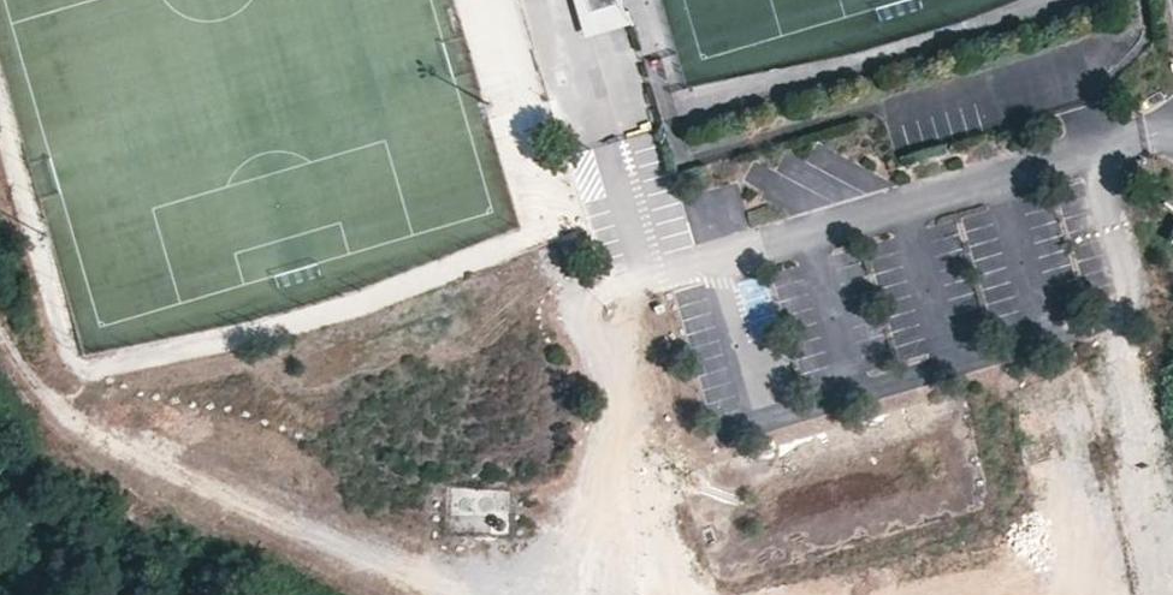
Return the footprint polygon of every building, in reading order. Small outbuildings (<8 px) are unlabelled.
[(580,16),(576,0),(562,0),(573,43),(622,29),(609,8),(580,16)] [(580,16),(609,8),(612,7),(610,0),(576,0),(580,16)] [(652,131),(634,137),(648,177),(666,171),(652,131)]
